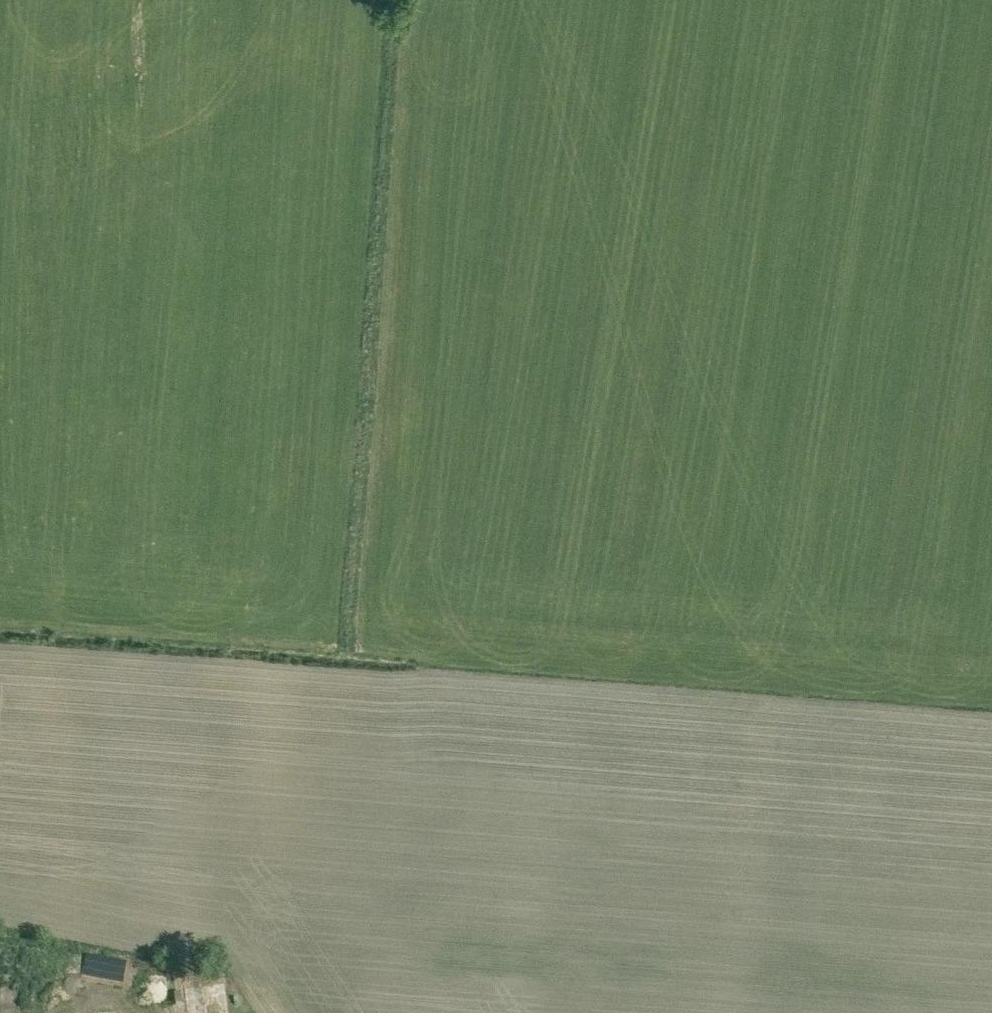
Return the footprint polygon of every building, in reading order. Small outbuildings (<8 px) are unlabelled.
[(192,991),(190,1012),(249,1012),(251,996),(192,991)]
